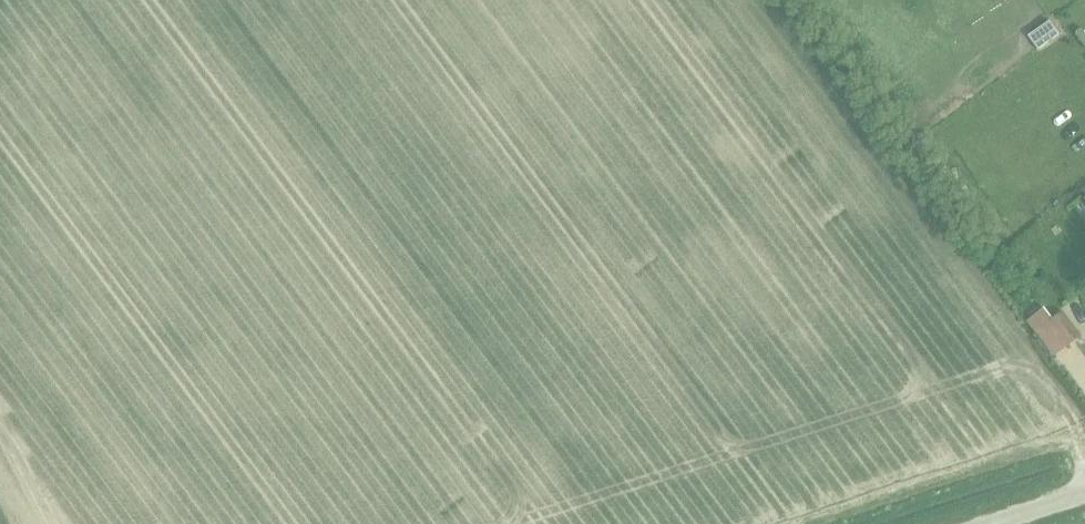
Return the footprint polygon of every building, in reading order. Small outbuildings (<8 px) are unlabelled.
[(1026,321),(1054,357),(1080,336),(1062,312),(1052,320),(1043,308),(1026,321)]
